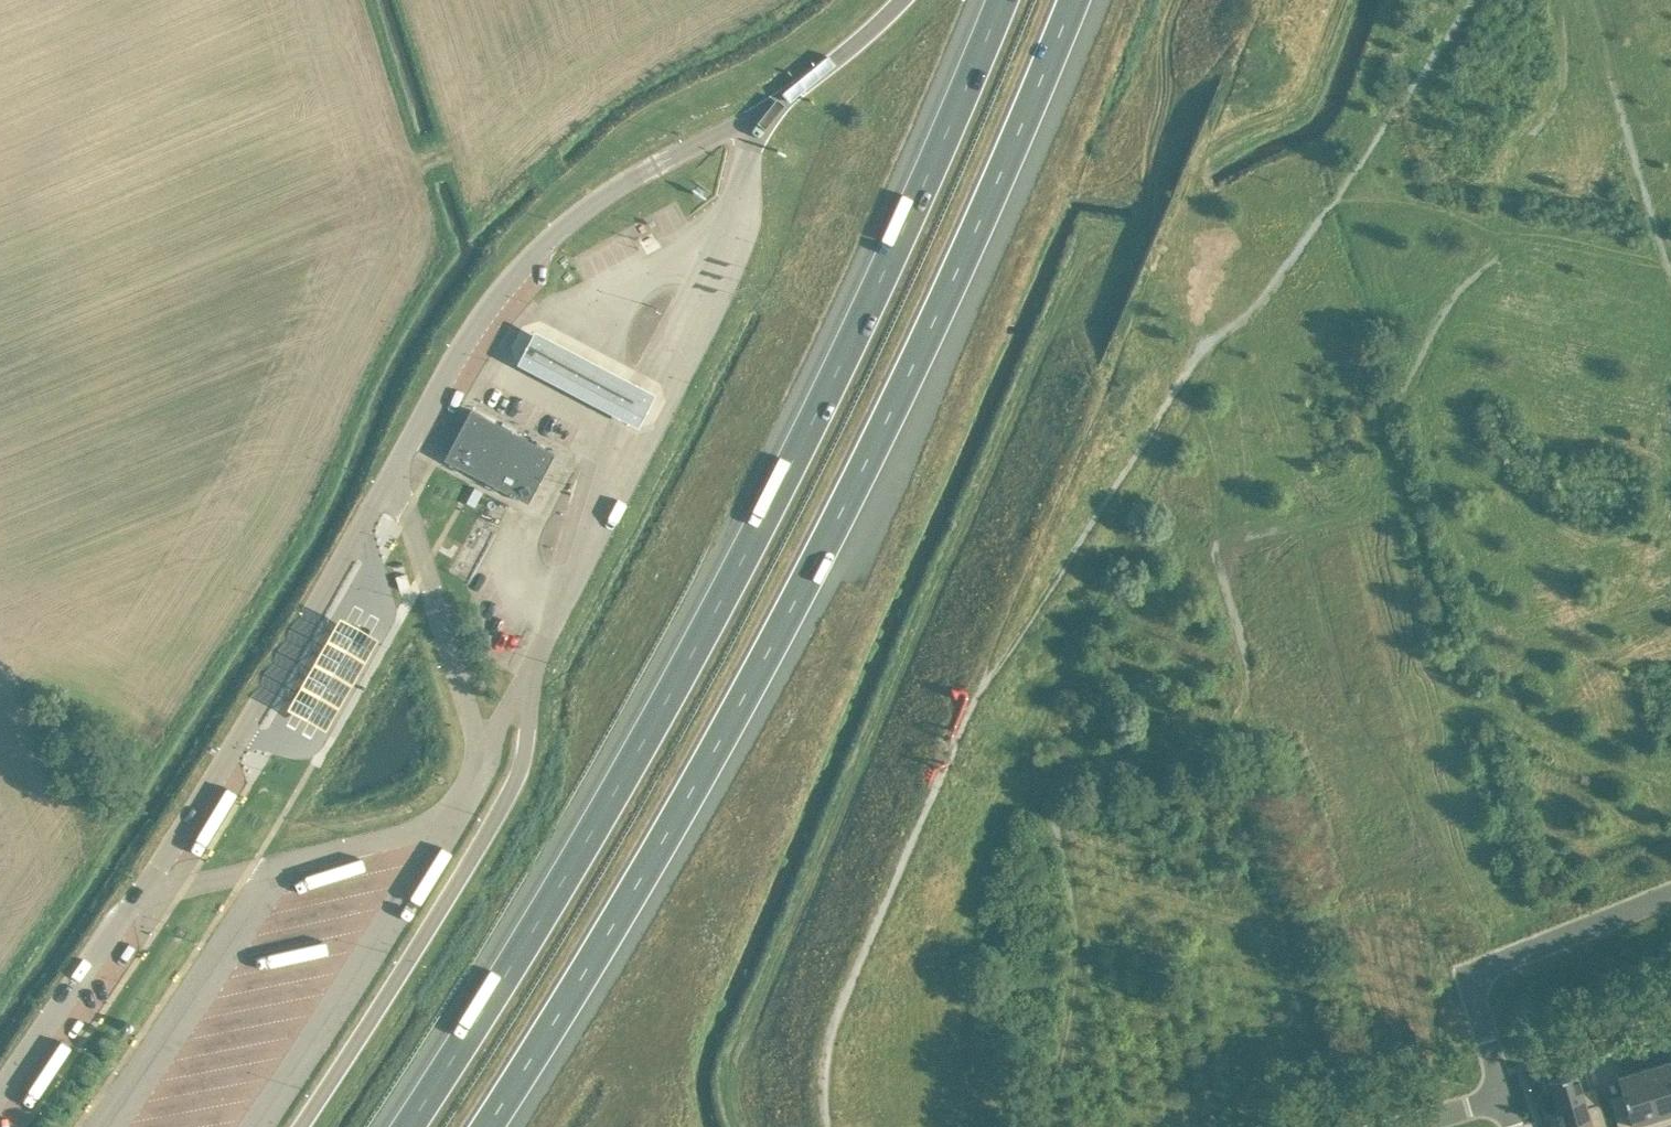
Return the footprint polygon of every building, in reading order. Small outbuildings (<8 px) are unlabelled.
[(655,391),(535,328),(517,361),(638,424),(655,391)] [(528,502),(555,452),(471,408),(445,458),(528,502)] [(288,698),(326,720),(378,628),(340,606),(288,698)] [(114,963),(71,1022),(85,1033),(128,974),(114,963)] [(17,1109),(26,1116),(62,1066),(53,1059),(17,1109)] [(1644,1068),(1661,1126),(1670,1123),(1670,1062),(1670,1060),(1644,1068)] [(1614,1114),(1618,1126),(1657,1126),(1661,1126),(1644,1068),(1617,1076),(1622,1092),(1628,1109),(1614,1114)] [(1547,1114),(1551,1126),(1608,1126),(1600,1101),(1586,1105),(1582,1090),(1576,1072),(1549,1080),(1558,1111),(1547,1114)]
